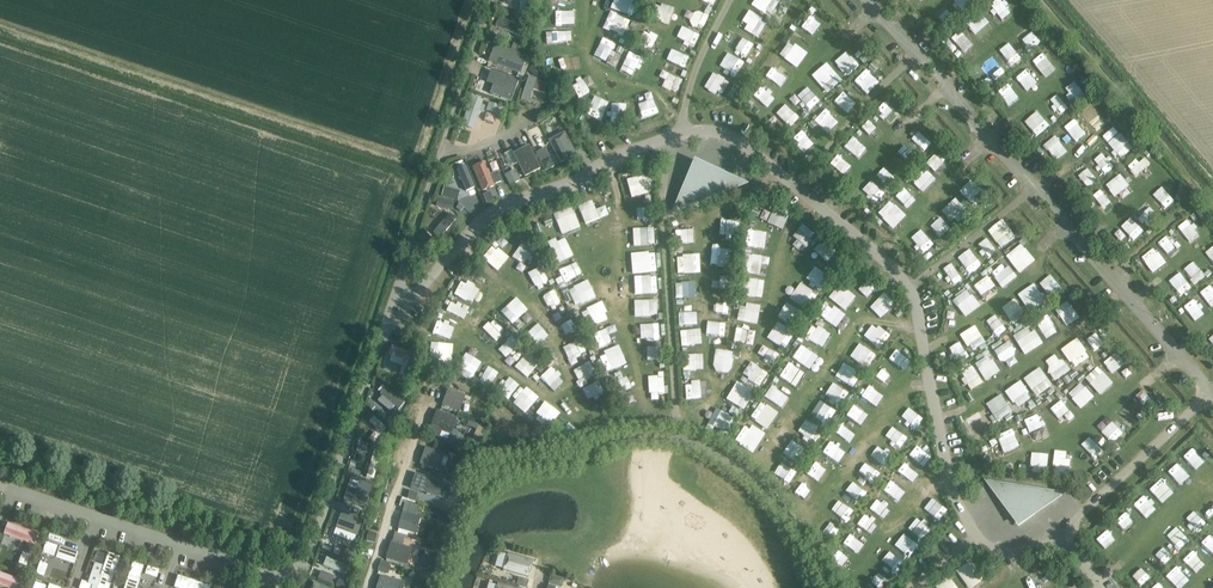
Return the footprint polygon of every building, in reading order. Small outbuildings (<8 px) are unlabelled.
[(528,0),(521,0),(519,15),(526,15),(528,0)] [(708,6),(704,13),(708,15),(712,8),(708,6)] [(511,8),(508,17),(515,20),(518,10),(511,8)] [(768,14),(765,20),(769,23),(773,17),(768,14)] [(520,36),(524,28),(499,18),(496,26),(520,36)] [(938,27),(934,30),(937,35),(942,32),(938,27)] [(514,41),(511,49),(518,52),(521,44),(514,41)] [(496,44),(489,61),(518,72),(521,73),(528,57),(496,44)] [(535,63),(528,70),(536,77),(542,70),(535,63)] [(491,71),(487,83),(494,85),(504,89),(501,97),(512,101),(515,90),(516,90),(519,81),(491,71)] [(529,76),(521,100),(529,103),(537,79),(529,76)] [(983,80),(978,83),(983,89),(988,86),(983,80)] [(474,129),(483,100),(472,96),(462,125),(474,129)] [(489,102),(486,111),(497,114),(500,106),(489,102)] [(813,121),(809,125),(813,129),(817,125),(813,121)] [(549,140),(560,163),(577,155),(565,132),(549,140)] [(526,177),(541,169),(530,146),(514,154),(526,177)] [(550,156),(540,161),(545,171),(555,166),(550,156)] [(473,167),(483,191),(495,186),(495,185),(502,182),(498,171),(491,174),(486,162),(473,167)] [(692,170),(677,205),(683,208),(735,187),(738,181),(703,166),(699,165),(695,167),(692,170)] [(468,189),(474,186),(467,169),(461,172),(468,189)] [(516,170),(505,175),(510,185),(521,180),(516,170)] [(444,187),(442,196),(458,200),(460,191),(444,187)] [(491,192),(483,195),(487,204),(494,201),(491,192)] [(438,198),(436,206),(452,210),(455,202),(438,198)] [(1090,200),(1086,204),(1090,208),(1094,204),(1090,200)] [(460,204),(456,208),(461,212),(464,207),(460,204)] [(440,238),(457,219),(450,213),(434,233),(440,238)] [(540,223),(534,226),(537,233),(543,231),(540,223)] [(509,232),(504,236),(507,240),(512,236),(509,232)] [(544,235),(538,237),(542,244),(547,242),(544,235)] [(840,255),(835,261),(839,265),(844,259),(840,255)] [(950,291),(945,294),(949,299),(953,296),(950,291)] [(1072,295),(1067,298),(1071,303),(1075,300),(1072,295)] [(565,305),(559,308),(562,314),(567,311),(565,305)] [(947,312),(946,319),(954,320),(955,313),(947,312)] [(1001,341),(991,347),(993,350),(1002,343),(1001,341)] [(409,377),(416,354),(391,346),(389,354),(404,359),(399,374),(409,377)] [(987,350),(976,358),(977,360),(989,353),(987,350)] [(386,387),(380,394),(382,396),(395,406),(399,410),(405,402),(403,400),(386,387)] [(449,388),(442,404),(459,411),(466,395),(449,388)] [(733,411),(731,414),(738,417),(741,411),(735,407),(733,411)] [(457,418),(437,410),(434,418),(431,426),(428,434),(440,438),(442,432),(451,435),(457,418)] [(390,414),(386,420),(392,425),(396,419),(390,414)] [(383,433),(387,428),(374,417),(369,422),(383,433)] [(477,428),(471,443),(480,446),(485,431),(477,428)] [(381,435),(375,443),(384,450),(390,442),(381,435)] [(359,442),(357,451),(366,453),(368,445),(359,442)] [(426,447),(420,464),(439,470),(445,453),(426,447)] [(372,459),(365,486),(372,488),(380,461),(372,459)] [(412,476),(407,493),(438,503),(443,486),(431,482),(432,476),(421,473),(420,478),(412,476)] [(1053,492),(998,483),(993,488),(1015,519),(1018,521),(1022,522),(1026,521),(1057,498),(1053,492)] [(403,512),(398,529),(399,530),(409,532),(416,535),(421,517),(416,516),(419,507),(412,505),(406,503),(405,506),(403,512)] [(431,509),(429,517),(440,521),(443,513),(431,509)] [(336,528),(358,536),(364,519),(342,511),(336,528)] [(8,523),(4,535),(27,543),(34,546),(39,534),(8,523)] [(369,532),(366,541),(376,543),(378,534),(369,532)] [(391,542),(386,559),(407,566),(412,548),(403,546),(405,539),(394,536),(392,542),(391,542)] [(46,542),(42,553),(56,558),(56,559),(75,565),(79,553),(64,548),(46,542)] [(343,544),(339,557),(349,560),(354,548),(343,544)] [(23,552),(19,564),(27,567),(31,555),(23,552)] [(98,587),(110,587),(112,580),(113,580),(121,557),(109,553),(104,566),(101,576),(102,576),(98,587)] [(504,572),(529,579),(534,560),(509,553),(504,572)] [(420,557),(418,562),(421,567),(426,569),(431,566),(432,561),(430,556),(425,555),(420,557)] [(324,566),(345,575),(348,567),(327,558),(324,566)] [(381,560),(378,571),(389,574),(391,566),(389,565),(390,563),(381,560)] [(40,562),(36,574),(45,577),(49,565),(40,562)] [(125,587),(138,587),(141,580),(140,580),(144,565),(133,562),(125,587)] [(148,566),(145,574),(157,578),(160,570),(148,566)] [(6,587),(20,587),(22,581),(22,580),(0,572),(0,586),(6,587)] [(551,575),(549,583),(562,587),(564,579),(551,575)] [(175,587),(176,587),(211,587),(211,586),(179,576),(175,587)] [(377,587),(403,587),(405,583),(380,576),(377,587)] [(517,585),(526,587),(527,587),(529,580),(519,577),(517,585)] [(336,587),(339,587),(344,587),(346,582),(339,579),(336,587)]
